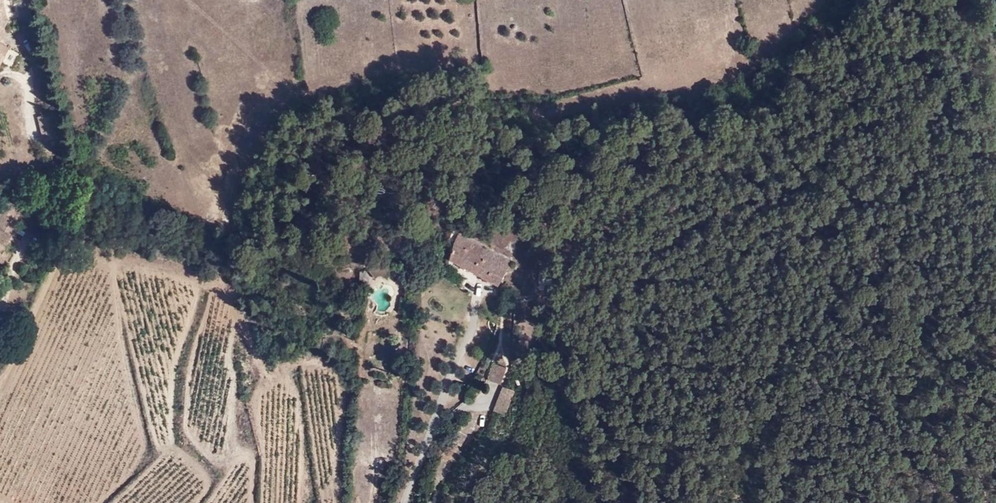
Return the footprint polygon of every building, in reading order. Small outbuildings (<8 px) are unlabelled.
[(10,49),(1,43),(8,31),(5,29),(9,21),(4,2),(5,0),(0,0),(0,66),(10,49)] [(2,252),(0,256),(0,261),(7,264),(14,251),(10,249),(5,246),(20,220),(14,217),(21,205),(8,198),(0,213),(0,251),(2,252)] [(10,249),(25,222),(20,220),(5,246),(10,249)] [(508,263),(455,235),(446,260),(496,286),(508,263)] [(360,270),(359,280),(368,280),(368,271),(360,270)] [(392,278),(382,273),(379,273),(370,280),(376,287),(381,283),(388,286),(392,278)] [(501,382),(506,366),(492,362),(487,378),(501,382)] [(508,412),(512,390),(500,387),(495,409),(508,412)]
